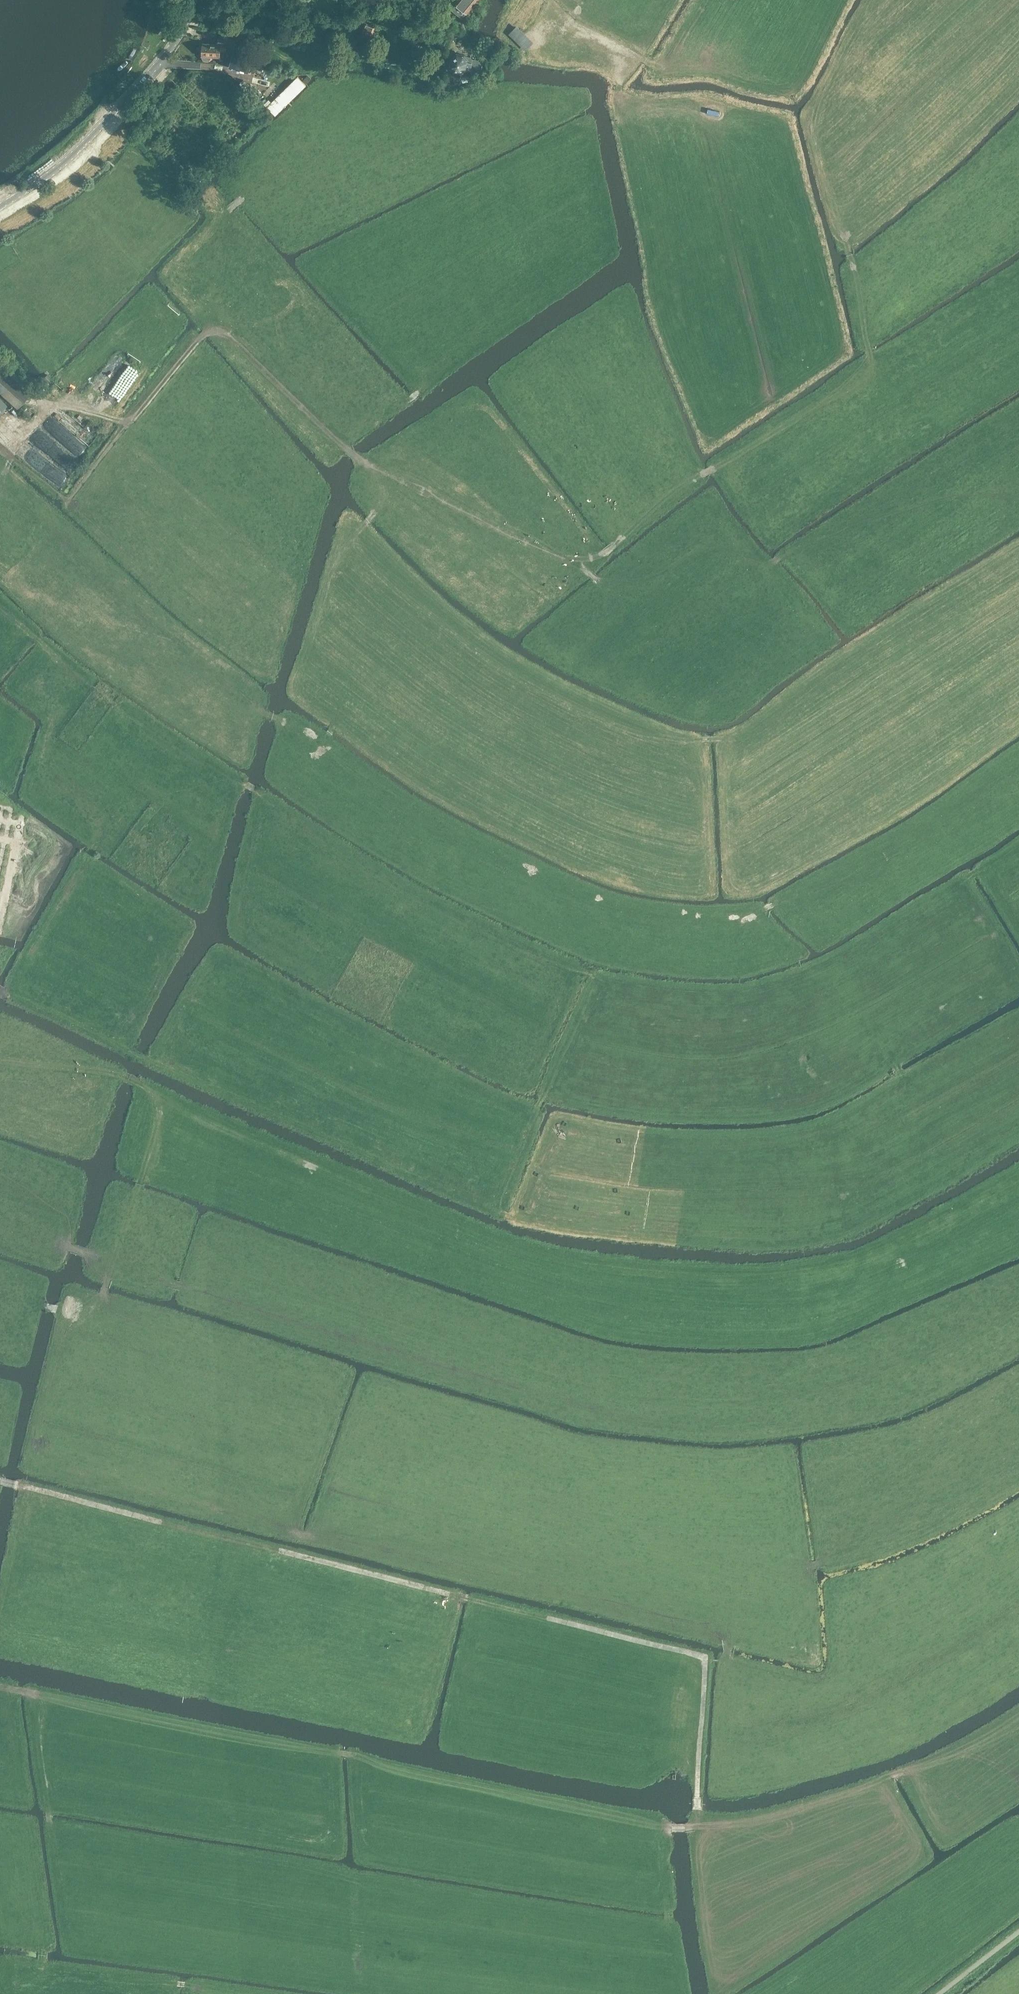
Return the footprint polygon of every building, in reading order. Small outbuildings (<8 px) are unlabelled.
[(454,3),(467,14),(479,0),(457,0),(454,3)] [(365,26),(362,36),(372,40),(376,30),(365,26)] [(517,27),(511,34),(518,40),(524,34),(517,27)] [(219,41),(226,42),(235,44),(237,36),(221,33),(219,41)] [(220,51),(226,51),(226,42),(220,42),(220,45),(203,44),(203,55),(220,56),(220,51)] [(234,52),(230,68),(242,71),(248,72),(253,57),(234,52)] [(472,59),(467,58),(467,57),(466,56),(465,56),(458,54),(451,59),(450,65),(455,72),(461,72),(461,73),(462,72),(461,76),(470,78),(481,79),(483,62),(471,60),(472,59)] [(297,75),(266,104),(275,113),(306,83),(297,75)] [(123,380),(130,385),(139,371),(132,366),(123,380)]
